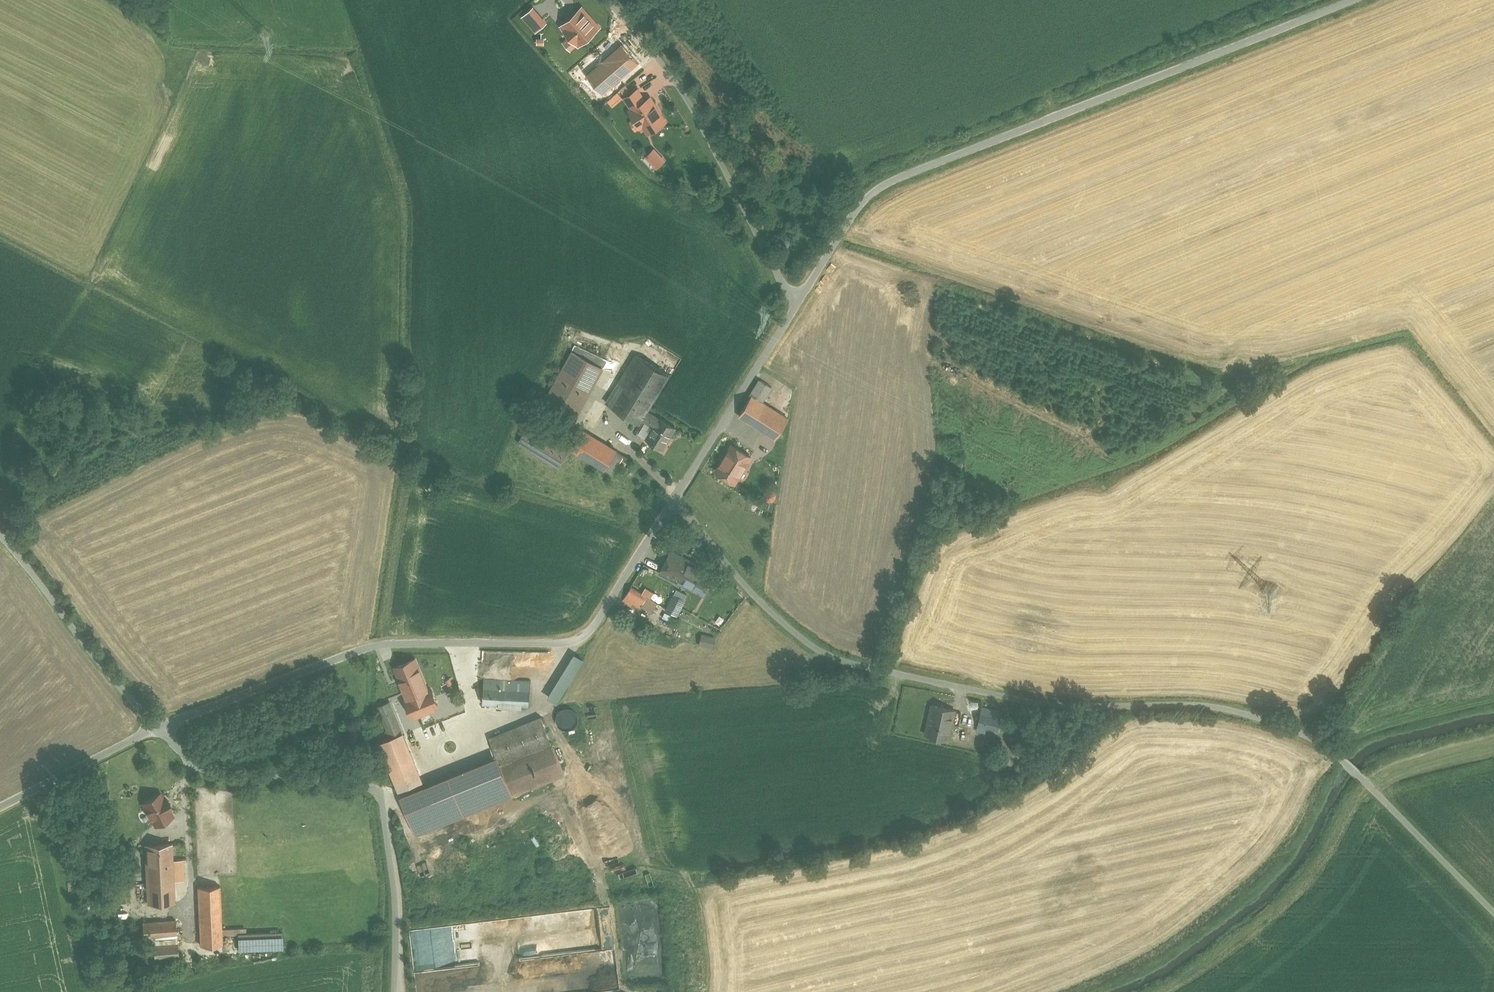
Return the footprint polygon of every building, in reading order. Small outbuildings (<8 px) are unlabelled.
[(599,26),(582,7),(562,25),(579,44),(599,26)] [(623,44),(587,75),(603,93),(639,62),(623,44)] [(639,62),(603,93),(609,100),(644,69),(639,62)] [(638,89),(625,97),(632,109),(645,100),(638,89)] [(632,109),(630,110),(635,119),(640,116),(645,122),(643,123),(648,132),(666,121),(659,110),(658,110),(650,98),(645,100),(632,109)] [(603,368),(573,351),(546,399),(576,415),(603,368)] [(637,354),(607,402),(639,422),(641,419),(646,410),(647,411),(669,374),(637,354)] [(752,396),(739,415),(753,424),(766,404),(762,402),(772,387),(760,379),(750,395),(752,396)] [(789,419),(766,404),(753,424),(776,439),(789,419)] [(676,427),(660,417),(659,418),(647,411),(646,410),(641,419),(654,427),(646,439),(662,449),(663,448),(664,448),(668,441),(667,441),(676,427)] [(573,444),(533,419),(519,441),(560,466),(571,448),(570,448),(573,444)] [(617,450),(582,429),(573,444),(570,448),(571,448),(605,470),(617,450)] [(757,452),(736,439),(725,457),(744,469),(746,470),(757,452)] [(617,450),(605,470),(613,474),(624,455),(617,450)] [(744,469),(725,457),(716,471),(735,483),(744,469)] [(686,558),(663,547),(652,568),(675,580),(686,558)] [(713,572),(686,558),(675,580),(702,593),(713,572)] [(647,596),(632,585),(622,599),(631,605),(634,601),(640,606),(647,596)] [(686,599),(675,593),(667,609),(678,615),(686,599)] [(717,637),(703,634),(701,643),(714,647),(717,637)] [(584,658),(574,653),(548,696),(557,702),(584,658)] [(416,659),(396,667),(396,668),(398,667),(403,680),(401,680),(405,690),(407,690),(410,697),(428,690),(416,659)] [(531,680),(484,678),(483,703),(530,705),(531,680)] [(431,688),(428,690),(410,697),(406,699),(413,716),(438,706),(431,688)] [(955,711),(932,705),(926,734),(948,739),(955,711)] [(578,722),(578,718),(577,714),(575,710),(571,708),(567,707),(563,708),(559,711),(557,714),(556,718),(557,723),(560,726),(563,729),(567,729),(572,728),(575,726),(578,722)] [(1003,712),(982,707),(978,725),(999,730),(1003,712)] [(394,711),(382,716),(391,738),(403,733),(394,711)] [(541,716),(489,737),(496,755),(501,766),(553,744),(541,716)] [(391,738),(380,743),(399,790),(422,781),(403,733),(391,738)] [(553,744),(501,766),(513,794),(565,773),(553,744)] [(496,755),(401,794),(417,834),(513,794),(501,766),(496,755)] [(161,793),(144,803),(147,809),(146,809),(147,810),(152,818),(152,819),(156,825),(173,815),(169,809),(172,807),(167,798),(164,800),(161,793)] [(173,844),(145,845),(148,903),(175,902),(172,844),(173,844)] [(220,886),(198,887),(201,945),(223,944),(222,935),(220,886)] [(176,920),(144,922),(145,937),(177,935),(176,920)] [(282,932),(238,934),(239,950),(283,948),(282,932)] [(178,942),(153,942),(154,960),(179,959),(178,942)]
